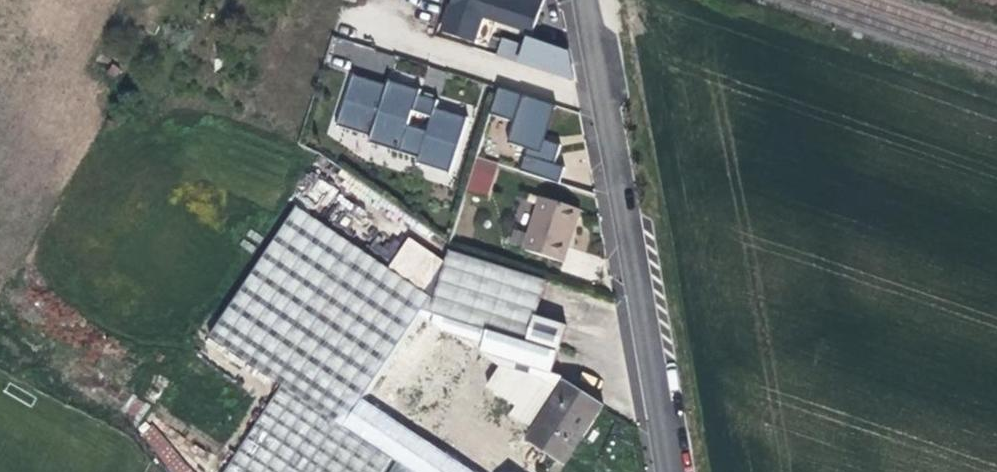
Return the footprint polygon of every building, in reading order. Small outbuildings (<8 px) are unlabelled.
[(442,32),(474,42),(484,17),(532,34),(539,13),(544,0),(453,0),(442,32)] [(573,79),(569,53),(528,39),(524,49),(519,62),(573,79)] [(508,59),(519,62),(524,49),(514,44),(508,59)] [(388,85),(353,74),(337,125),(372,137),(370,143),(420,158),(419,163),(451,173),(468,119),(436,107),(438,101),(420,95),(422,89),(410,86),(388,80),(388,85)] [(559,105),(499,87),(490,114),(516,123),(510,144),(530,150),(524,171),(564,184),(568,170),(557,165),(561,146),(548,142),(551,131),(559,105)] [(464,188),(487,196),(499,164),(476,156),(464,188)] [(580,211),(541,199),(525,251),(564,263),(576,224),(580,211)] [(421,315),(432,299),(292,207),(205,339),(281,388),(343,430),(346,426),(363,400),(420,314),(421,315)] [(546,282),(448,252),(434,295),(432,299),(421,315),(443,330),(448,333),(454,337),(472,342),(479,354),(500,368),(487,386),(494,391),(517,406),(510,416),(516,420),(528,428),(555,387),(545,380),(551,371),(567,327),(536,318),(546,282)] [(421,315),(420,314),(363,400),(386,415),(443,330),(421,315)] [(454,337),(448,333),(392,419),(414,434),(472,349),(454,337)] [(443,453),(487,386),(500,368),(479,354),(477,352),(420,438),(443,453)] [(545,380),(555,387),(561,378),(551,371),(545,380)] [(583,437),(603,405),(566,381),(529,439),(564,460),(580,435),(583,437)] [(390,460),(343,430),(281,388),(226,471),(382,471),(390,460)] [(510,416),(517,406),(494,391),(449,457),(471,471),(473,471),(510,416)] [(346,426),(398,461),(414,471),(471,471),(449,457),(443,453),(420,438),(414,434),(392,419),(386,415),(363,400),(346,426)] [(528,428),(516,420),(481,471),(500,471),(528,428)] [(398,461),(390,471),(414,471),(398,461)]
